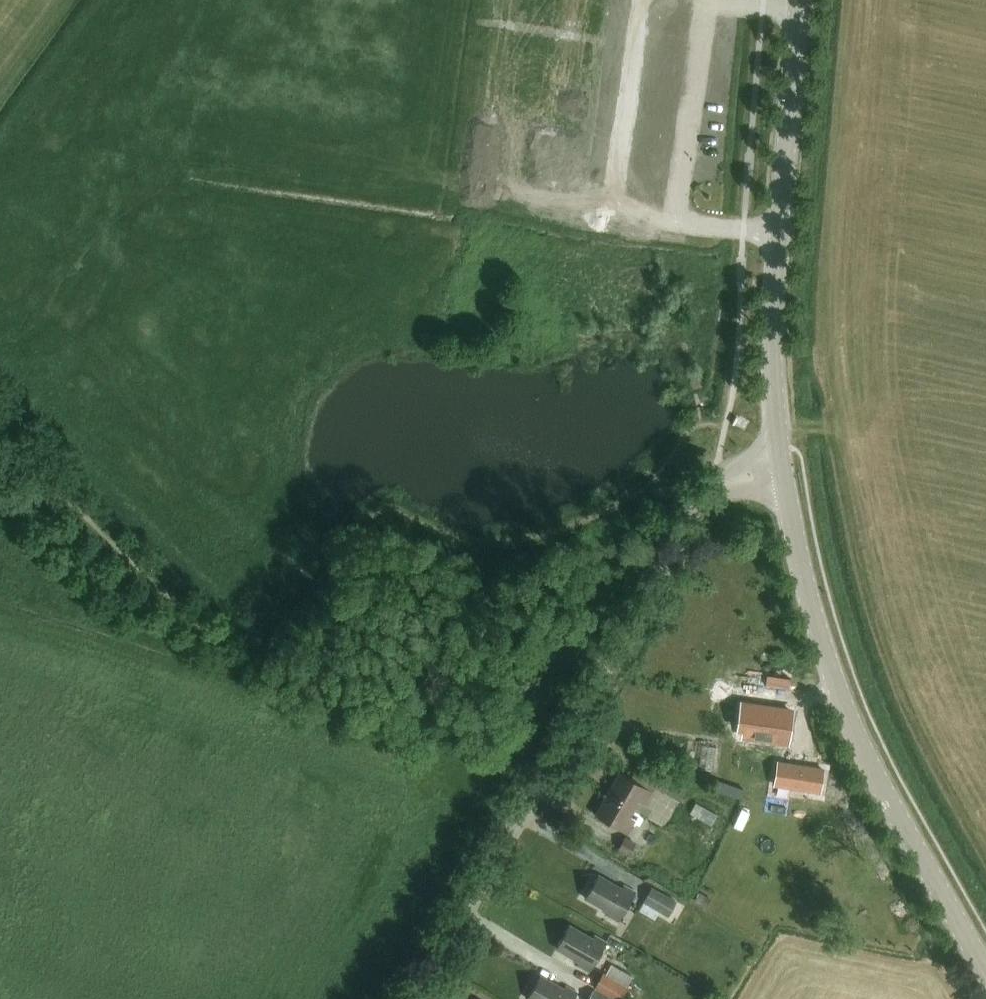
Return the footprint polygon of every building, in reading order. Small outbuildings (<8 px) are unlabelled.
[(786,743),(791,711),(740,703),(736,729),(744,730),(743,737),(786,743)] [(824,770),(778,763),(775,785),(820,792),(824,770)] [(664,794),(677,774),(666,767),(653,787),(664,794)] [(617,772),(605,794),(633,810),(637,802),(643,805),(650,791),(617,772)] [(605,794),(593,815),(626,834),(633,822),(640,826),(645,817),(633,810),(605,794)] [(699,800),(693,811),(716,823),(722,811),(699,800)] [(629,856),(636,843),(626,838),(619,850),(629,856)] [(617,924),(634,894),(620,886),(618,891),(596,878),(584,900),(607,913),(604,917),(617,924)] [(679,900),(653,886),(644,901),(645,902),(640,910),(656,919),(661,911),(670,916),(679,900)] [(588,974),(605,944),(592,937),(590,941),(568,928),(555,950),(579,963),(576,967),(588,974)] [(603,973),(594,989),(611,998),(620,998),(627,988),(603,973)] [(576,994),(564,988),(562,991),(539,977),(527,998),(573,998),(576,994)] [(593,990),(588,998),(609,998),(593,990)]
